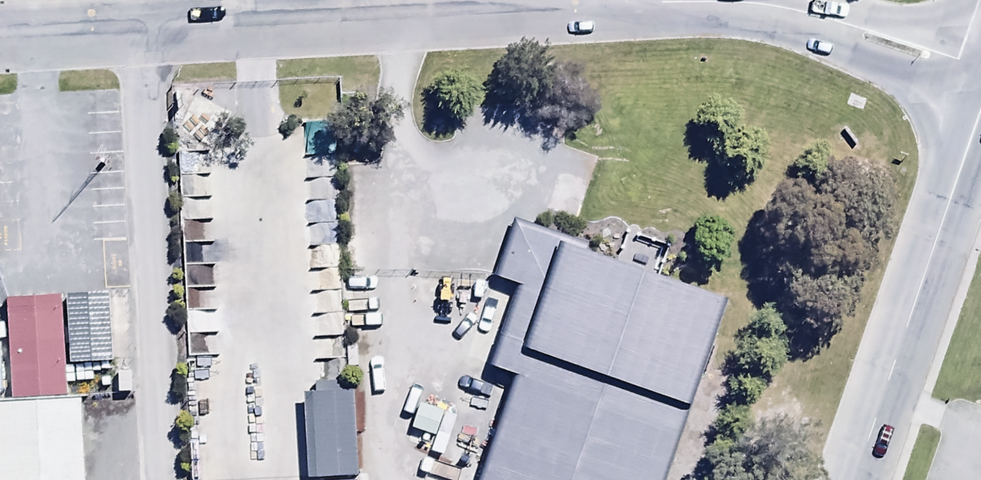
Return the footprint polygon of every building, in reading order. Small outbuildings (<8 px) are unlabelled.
[(228,115),(194,98),(176,135),(211,151),(228,115)] [(522,223),(502,283),(536,294),(475,479),(675,479),(736,293),(522,223)] [(114,290),(63,292),(66,363),(116,362),(114,290)] [(63,292),(7,295),(11,391),(66,389),(66,363),(63,292)] [(336,397),(280,400),(285,479),(340,479),(336,397)] [(87,402),(0,404),(3,479),(90,479),(87,402)] [(444,413),(421,407),(414,433),(437,439),(444,413)]
